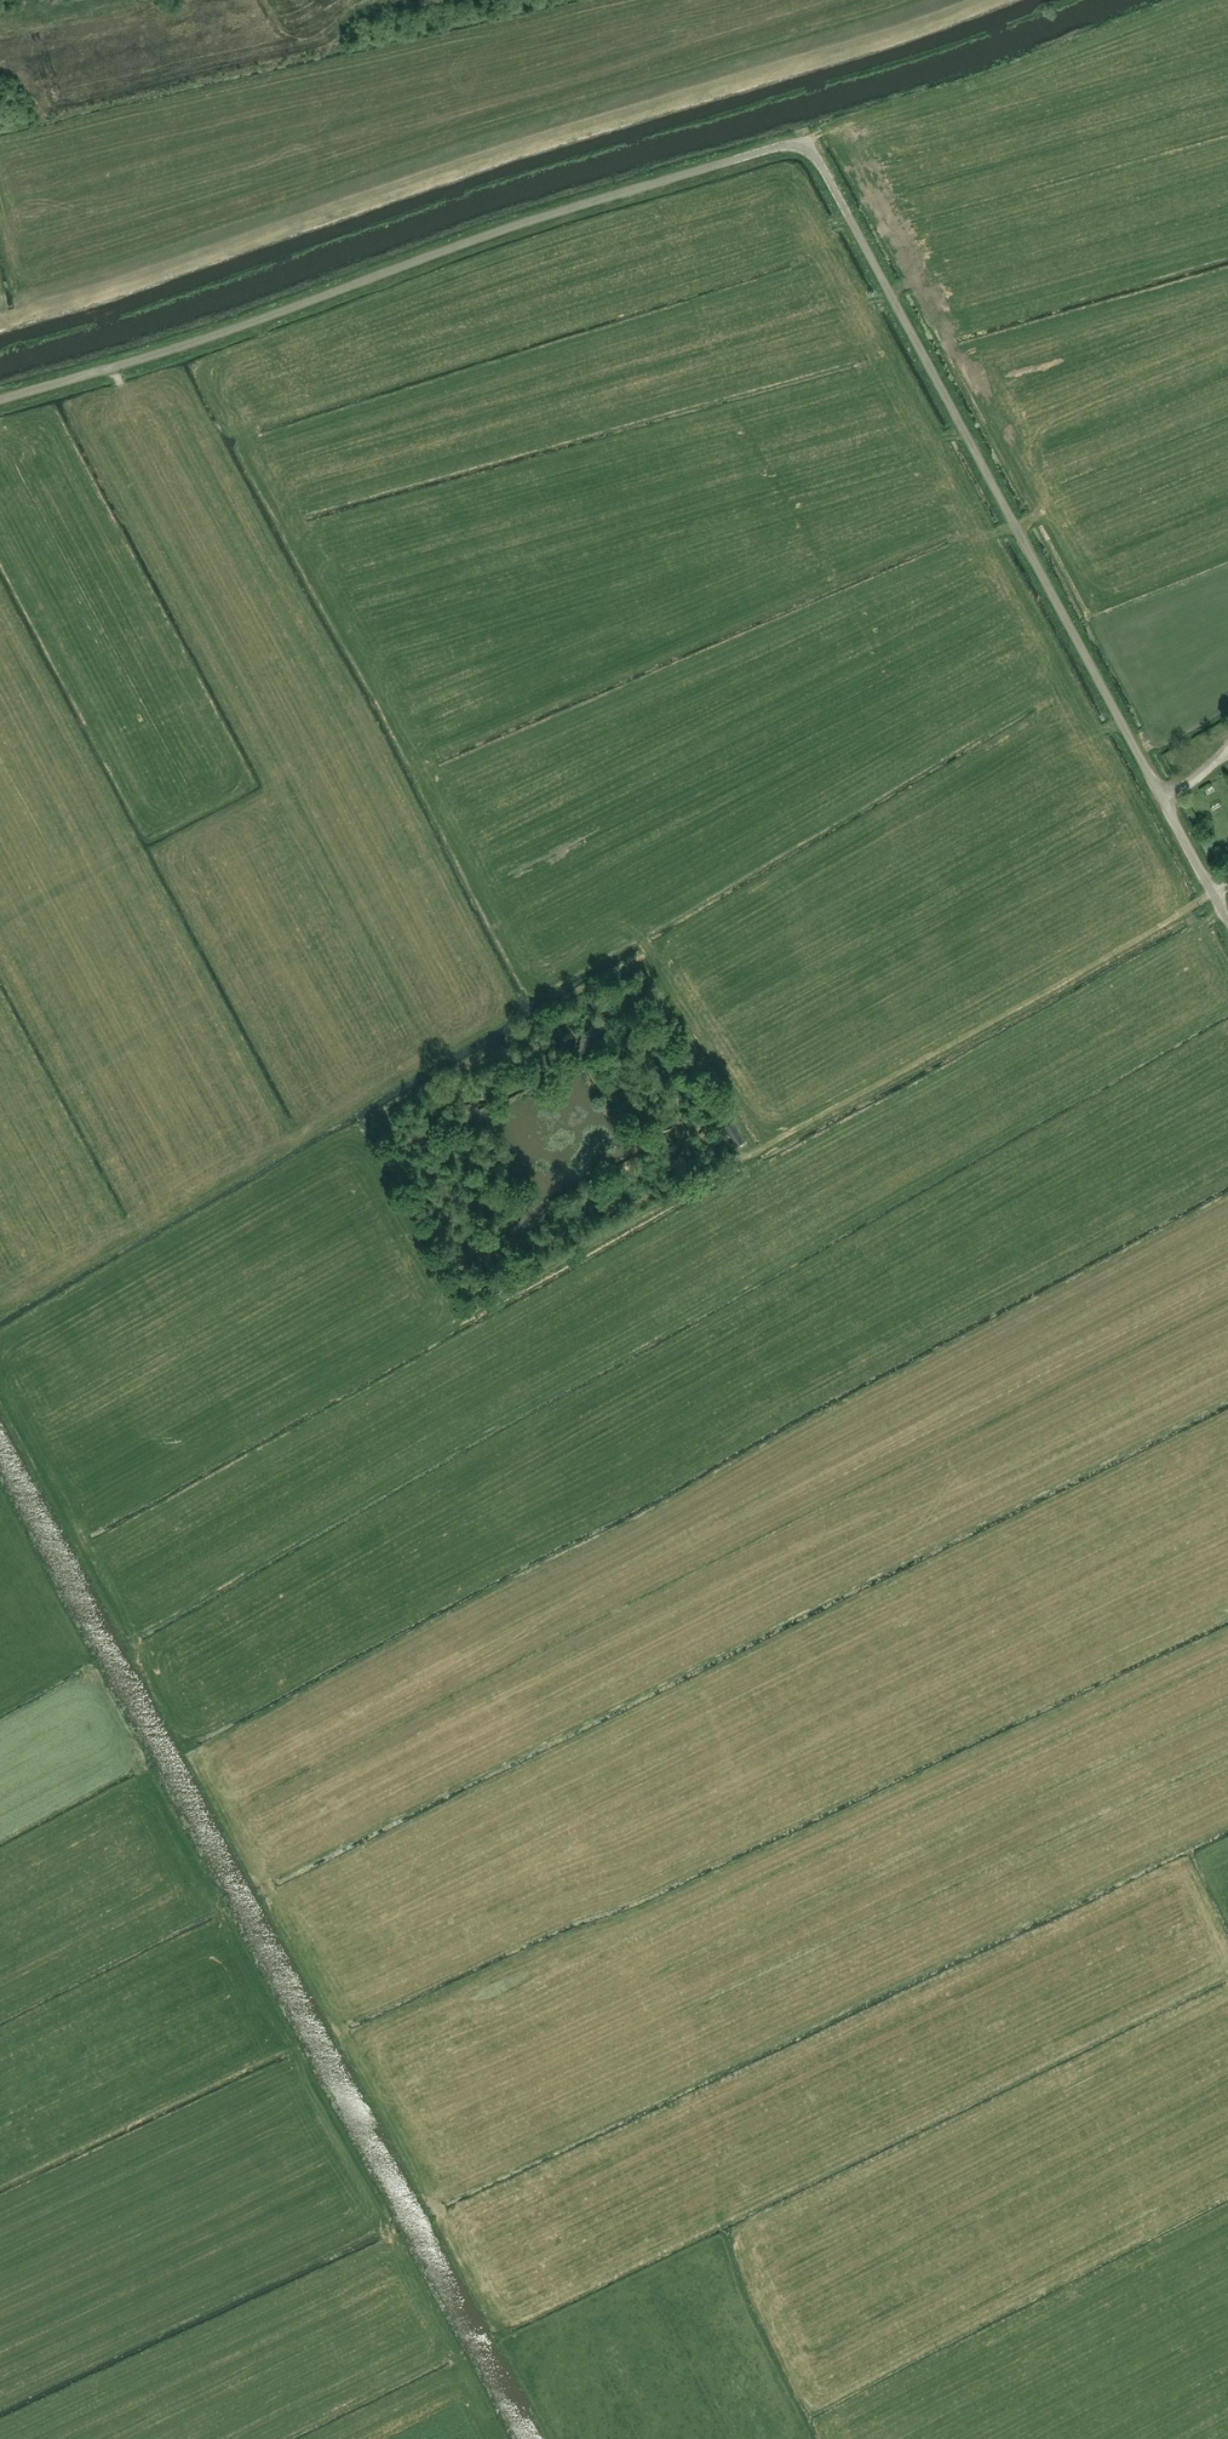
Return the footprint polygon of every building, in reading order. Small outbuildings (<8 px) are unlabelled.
[(441,196),(440,187),(424,190),(426,199),(441,196)]
